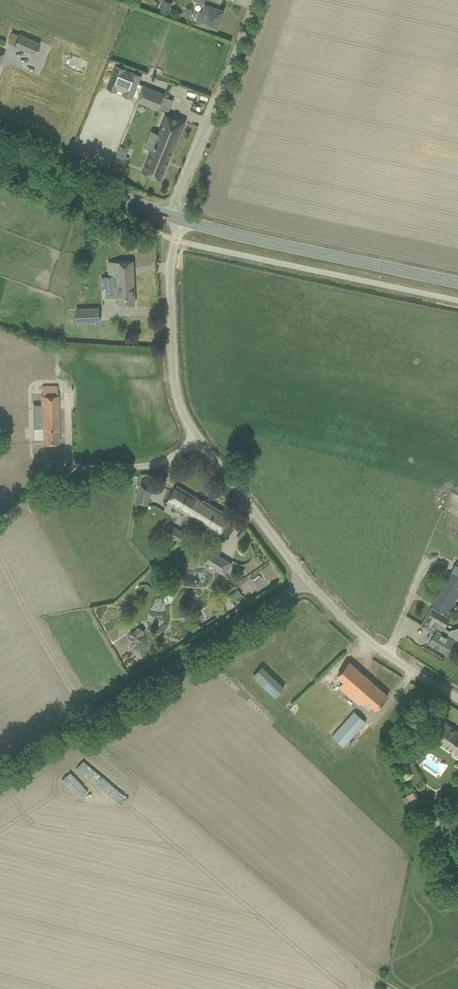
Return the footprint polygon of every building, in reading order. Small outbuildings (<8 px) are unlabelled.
[(196,23),(205,26),(206,24),(217,27),(223,9),(220,8),(223,0),(195,0),(205,4),(202,13),(200,12),(196,23)] [(19,34),(14,46),(35,55),(40,43),(19,34)] [(116,64),(107,88),(118,92),(118,90),(134,96),(142,74),(132,70),(131,71),(126,69),(126,68),(116,64)] [(143,86),(138,98),(149,103),(148,105),(158,109),(164,94),(143,86)] [(184,122),(166,115),(143,172),(161,179),(184,122)] [(120,146),(114,160),(125,165),(128,157),(125,156),(128,149),(120,146)] [(109,275),(106,275),(107,287),(107,296),(118,296),(119,304),(125,304),(135,303),(133,261),(109,262),(109,272),(109,275)] [(99,308),(76,309),(77,322),(99,321),(99,308)] [(59,443),(58,396),(41,397),(41,428),(43,428),(44,443),(59,443)] [(140,483),(138,493),(135,503),(149,506),(151,495),(153,485),(140,483)] [(166,502),(192,517),(202,500),(177,485),(166,502)] [(202,500),(192,517),(220,534),(231,516),(203,499),(202,500)] [(163,532),(180,541),(184,532),(168,524),(163,532)] [(232,563),(212,551),(205,563),(225,575),(232,563)] [(431,604),(448,613),(457,596),(457,560),(436,597),(435,597),(431,604)] [(212,609),(216,615),(225,609),(221,603),(212,609)] [(450,618),(432,607),(421,625),(432,632),(427,641),(447,652),(451,645),(457,643),(455,634),(451,635),(450,631),(444,627),(450,618)] [(198,622),(190,627),(193,632),(201,627),(198,622)] [(134,630),(129,635),(131,637),(131,638),(136,642),(137,640),(138,642),(142,636),(141,635),(142,633),(144,630),(139,626),(135,631),(134,630)] [(339,687),(347,693),(358,703),(362,699),(375,710),(388,695),(349,662),(338,675),(344,681),(339,687)] [(275,697),(284,687),(262,666),(253,676),(275,697)] [(354,711),(332,736),(344,746),(365,721),(354,711)] [(438,730),(432,739),(451,752),(452,751),(457,755),(457,732),(444,722),(438,730)] [(402,746),(401,757),(405,757),(406,753),(409,753),(409,749),(406,748),(406,746),(402,746)] [(414,790),(403,797),(415,816),(426,809),(414,790)] [(434,818),(442,813),(443,813),(438,806),(423,815),(430,825),(436,822),(434,818)]
